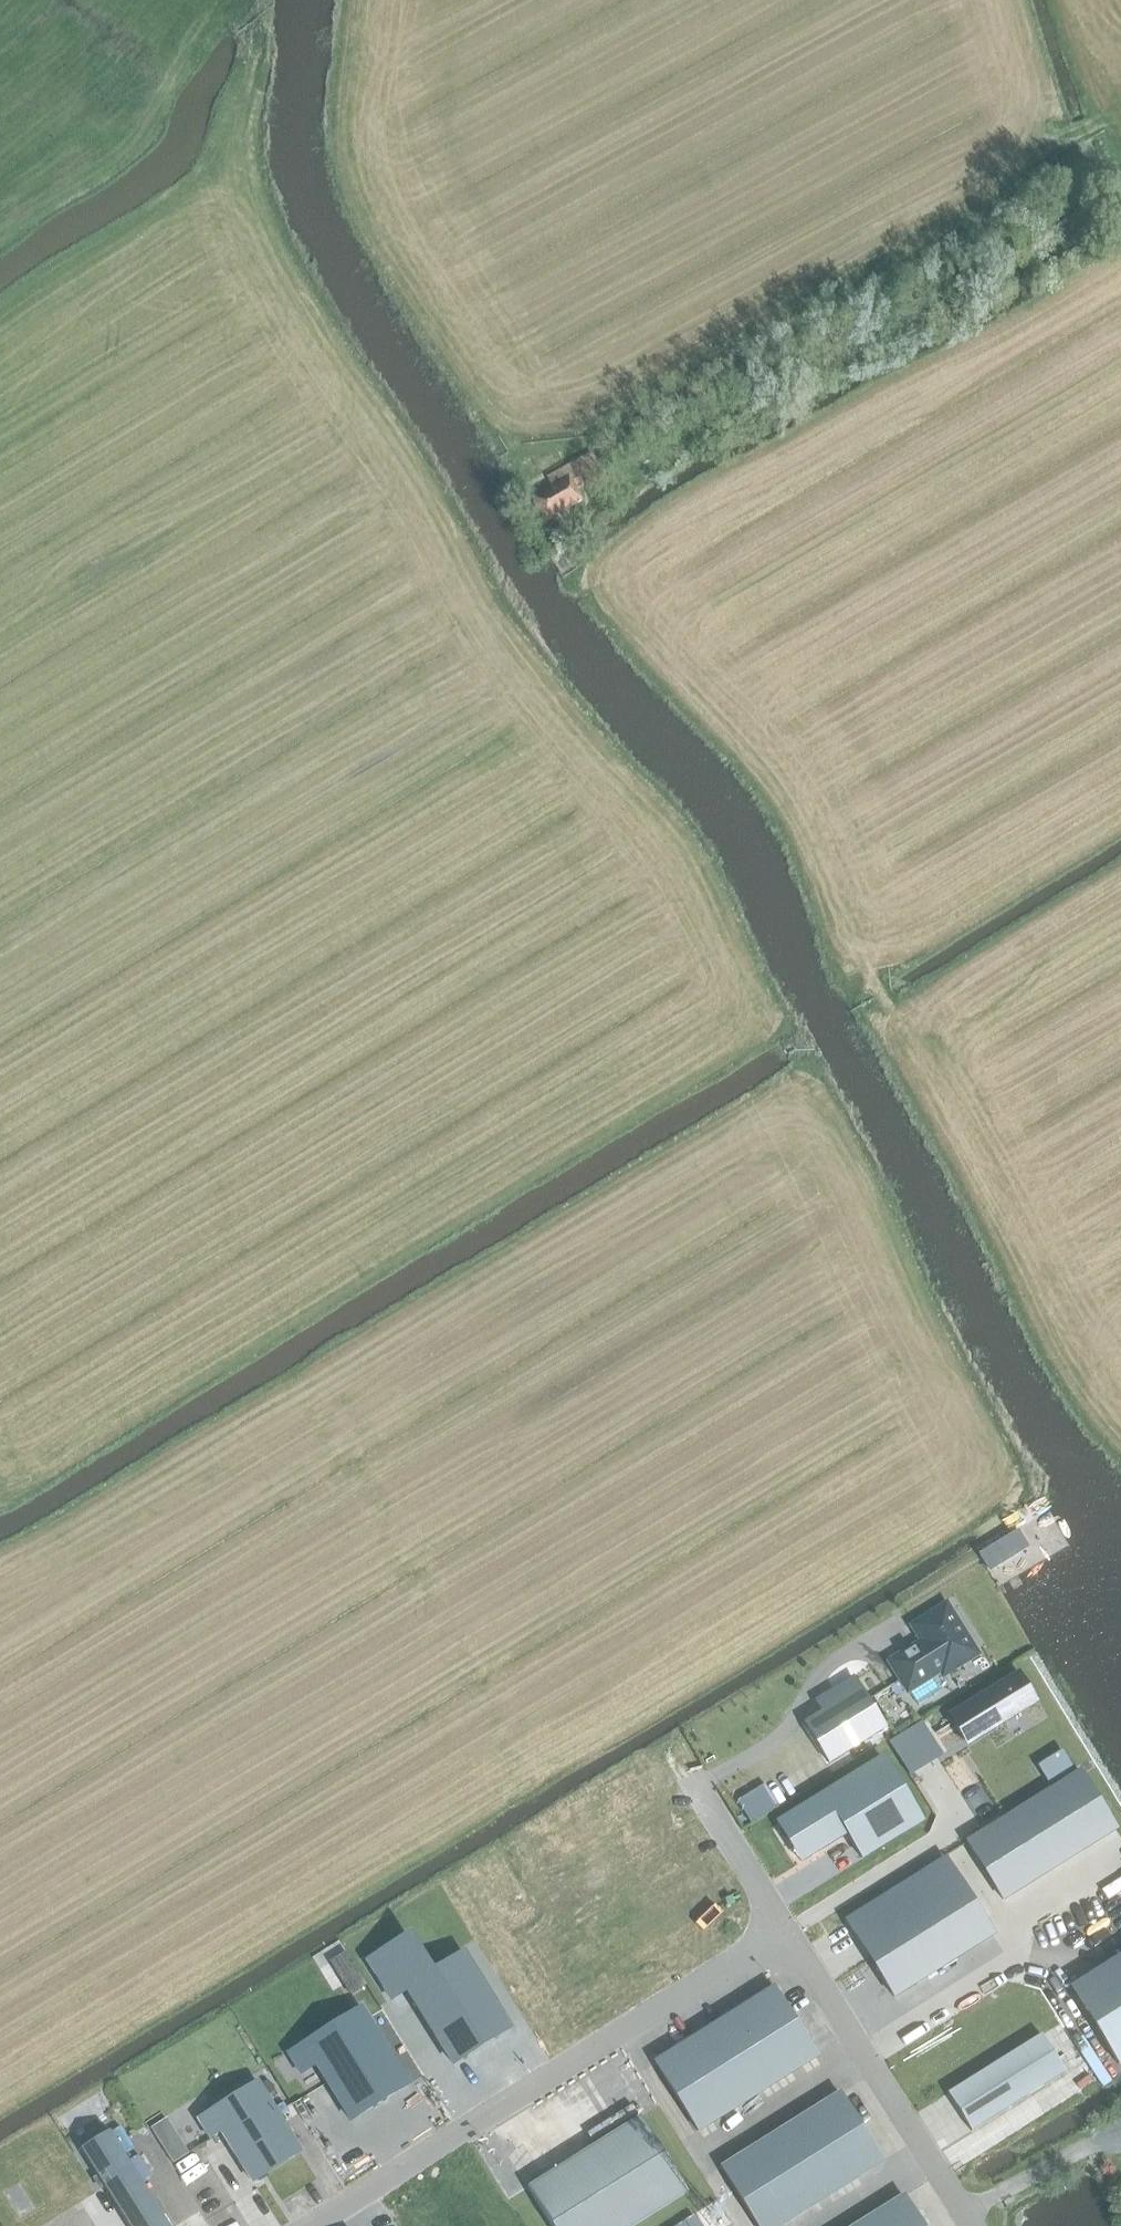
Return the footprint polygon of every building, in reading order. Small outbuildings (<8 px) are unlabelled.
[(555,462),(533,474),(548,502),(593,478),(595,482),(642,456),(629,433),(583,458),(582,457),(555,462)] [(989,1571),(1026,1549),(1017,1534),(980,1556),(989,1571)] [(946,1607),(914,1626),(923,1642),(891,1663),(901,1679),(907,1689),(908,1690),(940,1670),(943,1674),(975,1655),(946,1607)] [(1021,1675),(950,1716),(956,1726),(955,1727),(961,1736),(964,1740),(967,1745),(1001,1725),(1017,1716),(1017,1717),(1026,1711),(1038,1704),(1037,1703),(1035,1705),(1019,1678),(1022,1676),(1021,1675)] [(895,1696),(907,1689),(901,1679),(889,1687),(895,1696)] [(861,1689),(803,1725),(827,1764),(885,1728),(861,1689)] [(883,1759),(784,1819),(807,1857),(847,1833),(850,1839),(851,1838),(861,1855),(861,1856),(862,1858),(922,1822),(883,1759)] [(1080,1772),(966,1843),(1002,1900),(1116,1829),(1080,1772)] [(945,1859),(846,1922),(893,1997),(993,1935),(945,1859)] [(407,1935),(366,1961),(391,1999),(406,1990),(452,2064),(510,2029),(463,1954),(431,1973),(407,1935)] [(346,1953),(331,1963),(352,1997),(367,1987),(346,1953)] [(1116,2064),(1120,2061),(1120,1955),(1068,1989),(1116,2064)] [(775,2035),(795,2022),(774,1988),(735,2013),(756,2047),(775,2035)] [(1016,1995),(922,2054),(947,2093),(970,2132),(1065,2072),(1041,2034),(1016,1995)] [(316,2064),(351,2120),(408,2084),(360,2008),(288,2053),(301,2073),(316,2064)] [(777,2081),(756,2047),(735,2013),(714,2026),(757,2094),(777,2081)] [(775,2035),(797,2069),(816,2056),(795,2022),(775,2035)] [(714,2026),(694,2038),(716,2072),(737,2106),(757,2094),(714,2026)] [(797,2069),(775,2035),(756,2047),(777,2081),(797,2069)] [(676,2097),(716,2072),(694,2038),(655,2063),(676,2097)] [(676,2097),(697,2131),(737,2106),(716,2072),(676,2097)] [(210,2111),(198,2119),(211,2138),(221,2132),(253,2182),(266,2203),(313,2173),(301,2153),(256,2082),(232,2097),(221,2078),(199,2092),(210,2111)] [(882,2162),(840,2093),(721,2168),(757,2225),(780,2225),(882,2162)] [(527,2187),(552,2225),(635,2225),(688,2193),(640,2117),(527,2187)] [(108,2131),(110,2135),(83,2152),(81,2148),(80,2149),(128,2225),(169,2225),(109,2131),(108,2131)] [(181,2144),(165,2154),(172,2165),(188,2155),(181,2144)] [(856,2225),(922,2225),(903,2196),(856,2225)]
